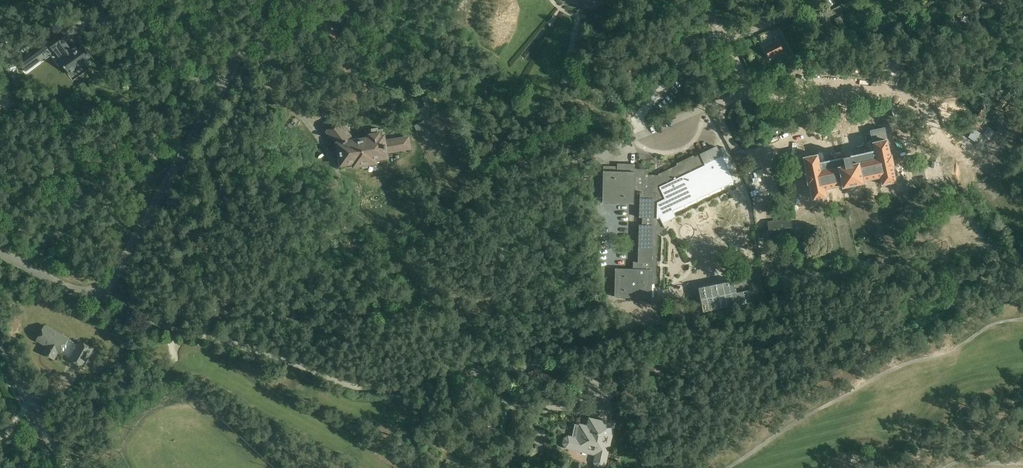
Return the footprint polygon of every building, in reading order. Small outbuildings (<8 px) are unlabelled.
[(835,20),(840,17),(840,16),(844,14),(840,6),(830,11),(835,20)] [(822,33),(833,28),(825,13),(820,16),(824,24),(819,26),(822,33)] [(840,17),(835,20),(845,38),(850,36),(840,17)] [(774,36),(777,41),(764,47),(767,53),(766,55),(768,57),(769,57),(770,59),(776,56),(781,66),(793,60),(780,33),(774,36)] [(83,46),(73,53),(65,42),(67,40),(62,34),(49,44),(53,50),(57,47),(65,59),(61,62),(71,75),(86,64),(84,62),(91,57),(83,46)] [(44,43),(27,55),(19,61),(24,68),(26,71),(40,61),(37,56),(48,49),(44,43)] [(415,88),(416,103),(424,103),(423,88),(415,88)] [(854,88),(842,90),(844,100),(856,98),(854,88)] [(818,90),(804,93),(806,104),(820,101),(818,90)] [(871,95),(863,96),(865,104),(873,102),(871,95)] [(838,97),(825,100),(827,110),(840,107),(838,97)] [(387,151),(410,148),(408,138),(385,141),(382,128),(378,129),(378,127),(370,128),(371,138),(354,141),(339,121),(328,130),(339,144),(343,168),(388,160),(387,151)] [(818,155),(803,158),(807,174),(806,174),(808,184),(809,184),(813,200),(826,197),(825,189),(843,185),(843,187),(844,187),(864,183),(863,180),(880,177),(882,185),(896,182),(892,166),(894,165),(892,155),(891,155),(890,151),(888,145),(885,128),(871,131),(872,137),(875,150),(848,156),(819,162),(818,155)] [(743,131),(733,137),(741,151),(751,146),(743,131)] [(693,158),(693,157),(677,164),(677,166),(659,174),(658,175),(649,175),(649,169),(636,169),(636,164),(617,164),(617,171),(604,171),(603,203),(633,204),(634,192),(640,193),(639,217),(642,217),(642,225),(639,225),(638,262),(633,261),(633,268),(615,268),(615,297),(652,298),(652,283),(657,284),(658,235),(665,227),(663,223),(676,217),(673,210),(733,182),(733,181),(722,158),(717,147),(693,158)] [(739,168),(735,170),(728,156),(722,158),(733,181),(743,176),(740,170),(739,168)] [(931,161),(921,163),(924,180),(934,178),(931,161)] [(789,220),(768,222),(770,236),(791,234),(789,220)] [(713,309),(761,301),(757,276),(708,285),(713,309)] [(46,324),(38,338),(48,344),(45,350),(55,356),(59,350),(61,351),(69,337),(46,324)] [(81,340),(71,356),(71,357),(84,365),(94,347),(81,340)] [(575,423),(572,437),(568,436),(565,438),(564,443),(566,446),(597,453),(595,462),(597,466),(601,467),(605,464),(614,424),(589,418),(587,426),(575,423)]
